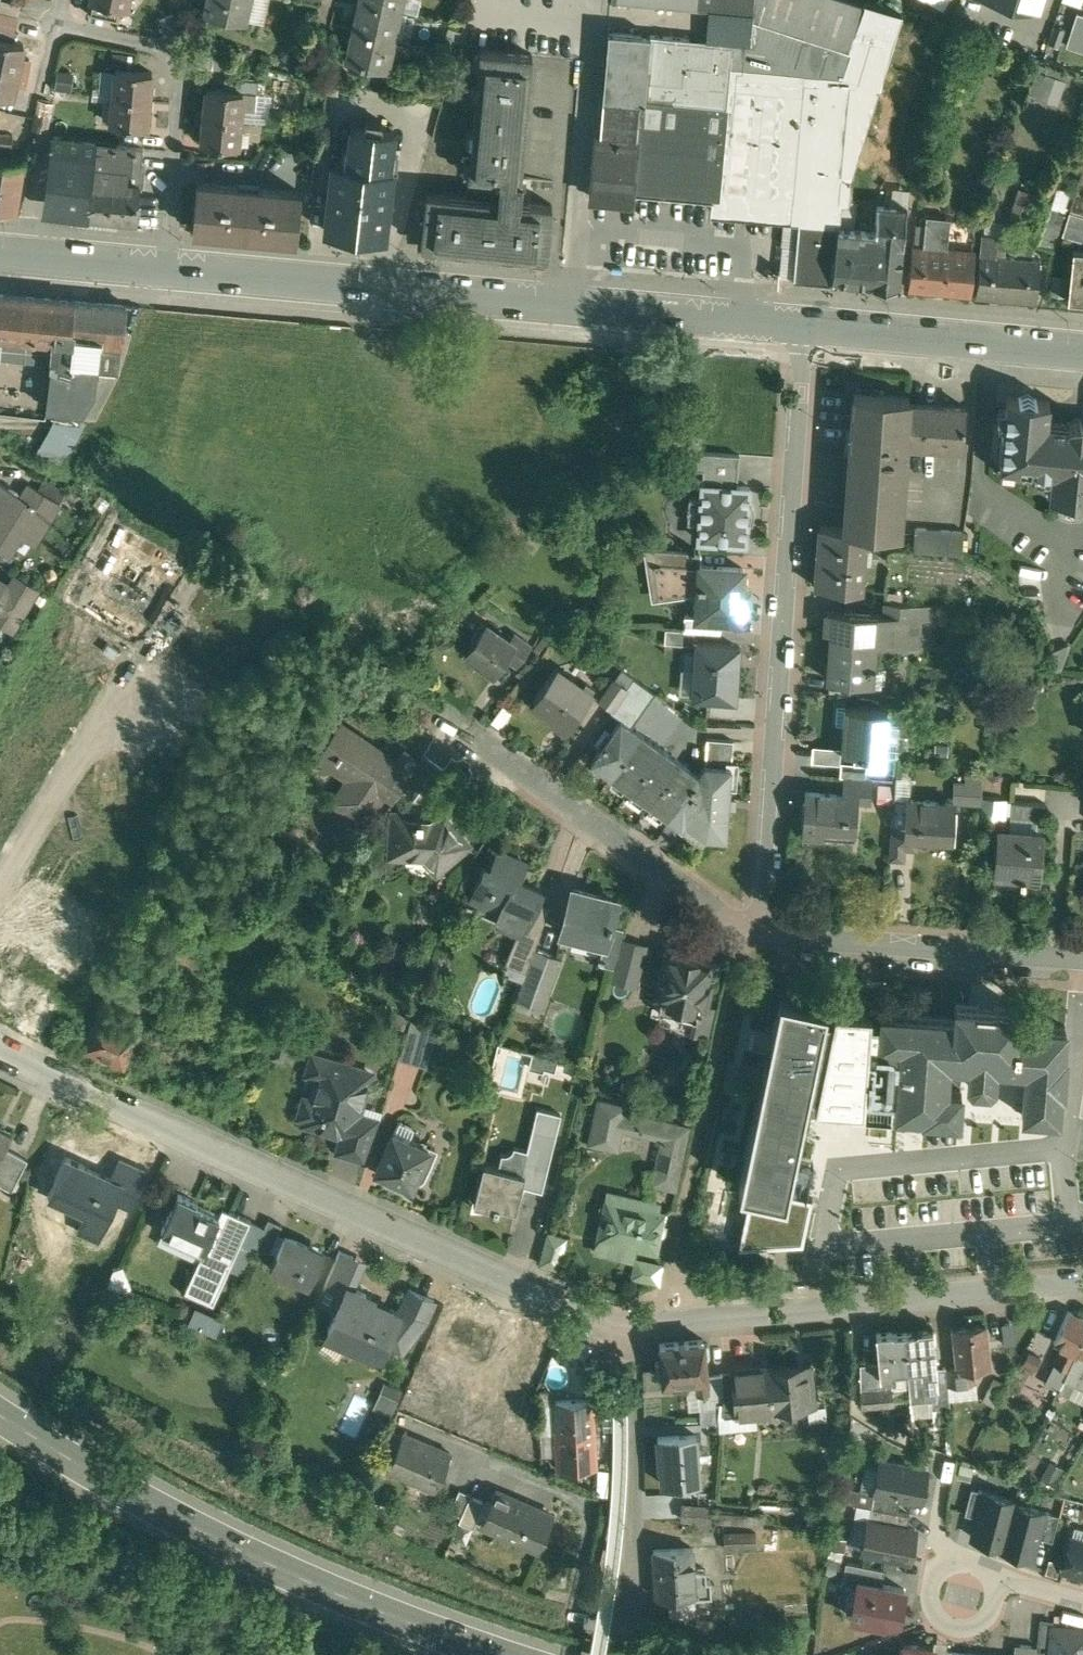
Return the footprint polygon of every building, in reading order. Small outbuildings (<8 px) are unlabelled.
[(4,0),(2,0),(0,8),(0,11),(21,16),(23,4),(4,0)] [(91,13),(120,19),(123,6),(127,7),(129,0),(93,0),(91,13)] [(206,11),(247,20),(251,0),(208,0),(206,11)] [(359,1),(396,9),(398,0),(360,0),(359,1)] [(849,0),(755,0),(754,13),(752,43),(610,30),(607,72),(583,70),(578,115),(602,117),(604,97),(645,101),(645,99),(729,106),(721,197),(720,206),(808,214),(802,279),(834,282),(840,227),(841,227),(843,203),(850,203),(852,178),(870,122),(903,15),(866,5),(849,0)] [(613,0),(754,13),(755,0),(613,0)] [(998,2),(1014,7),(1016,1),(1039,8),(1041,0),(999,0),(998,2)] [(396,9),(359,1),(353,30),(389,37),(392,27),(397,28),(401,10),(396,9)] [(1063,46),(1074,15),(1061,10),(1050,42),(1063,46)] [(180,35),(175,14),(165,17),(170,37),(180,35)] [(1079,14),(1073,33),(1082,36),(1082,15),(1079,14)] [(389,37),(353,30),(347,59),(390,68),(390,66),(383,65),(385,55),(391,56),(395,39),(389,37)] [(0,38),(0,65),(27,71),(30,58),(21,56),(24,44),(0,38)] [(533,54),(482,49),(470,174),(501,177),(499,199),(521,201),(523,178),(522,178),(533,54)] [(1038,62),(1029,96),(1060,104),(1069,71),(1038,62)] [(0,65),(0,95),(12,98),(14,85),(23,87),(27,71),(0,65)] [(151,71),(113,67),(110,94),(148,99),(151,71)] [(259,80),(227,77),(226,89),(244,91),(258,92),(259,80)] [(226,89),(208,87),(206,114),(242,118),(243,107),(244,91),(226,89)] [(258,92),(244,91),(243,107),(256,108),(258,92)] [(148,99),(110,94),(107,122),(144,126),(148,99)] [(39,98),(28,95),(23,116),(34,119),(39,98)] [(729,106),(645,99),(645,101),(604,97),(602,117),(601,136),(598,135),(592,197),(632,201),(633,190),(721,197),(729,106)] [(242,118),(206,114),(203,142),(239,145),(242,118)] [(395,129),(352,124),(350,145),(351,145),(349,163),(333,161),(326,229),(339,231),(339,228),(374,232),(374,235),(387,236),(394,168),(390,168),(392,150),(393,150),(395,129)] [(0,130),(0,142),(21,145),(22,133),(0,130)] [(55,136),(36,133),(34,142),(54,145),(55,136)] [(99,140),(55,135),(55,136),(54,145),(47,198),(91,204),(99,142),(99,140)] [(154,149),(99,142),(91,204),(90,215),(119,217),(121,222),(129,223),(132,218),(136,219),(137,204),(164,207),(170,151),(154,149)] [(0,155),(0,206),(18,208),(24,158),(0,155)] [(1073,208),(1082,211),(1082,179),(1073,208)] [(240,184),(198,181),(194,229),(246,233),(250,190),(239,189),(240,184)] [(301,190),(260,186),(259,190),(250,190),(246,233),(295,238),(297,238),(301,190)] [(499,199),(428,192),(422,244),(548,256),(553,204),(521,201),(499,199)] [(164,207),(137,204),(136,219),(163,221),(164,207)] [(908,207),(878,205),(876,231),(877,231),(872,285),(901,287),(908,207)] [(1063,235),(1082,241),(1082,217),(1068,213),(1063,235)] [(949,217),(929,215),(926,247),(946,249),(949,217)] [(841,227),(840,227),(834,282),(872,285),(877,231),(876,231),(841,227)] [(999,236),(983,235),(977,294),(1001,297),(1005,256),(1007,237),(998,236),(999,236)] [(926,247),(918,246),(914,290),(972,295),(976,252),(946,249),(926,247)] [(1022,248),(1020,257),(1005,256),(1001,297),(1037,300),(1041,259),(1033,258),(1033,249),(1022,248)] [(1074,248),(1068,299),(1082,301),(1082,249),(1074,248)] [(0,292),(0,334),(53,339),(51,363),(51,364),(47,407),(82,411),(95,391),(98,362),(92,360),(94,340),(124,343),(125,343),(129,304),(76,300),(76,299),(0,292)] [(0,334),(0,359),(1,359),(1,358),(51,363),(53,339),(0,334)] [(909,396),(856,392),(846,528),(846,529),(866,531),(900,533),(906,442),(908,403),(909,396)] [(1072,424),(1072,423),(1070,424),(1049,422),(1051,401),(1036,399),(1030,395),(1022,398),(1008,397),(1000,466),(1018,468),(1018,471),(1034,472),(1034,469),(1053,471),(1050,496),(1066,498),(1065,505),(1073,507),(1080,506),(1081,499),(1082,500),(1082,420),(1082,419),(1082,418),(1081,419),(1072,424)] [(966,407),(908,403),(906,442),(963,446),(966,407)] [(86,422),(56,417),(37,454),(61,464),(86,422)] [(741,455),(690,451),(689,468),(705,470),(704,484),(737,486),(738,482),(739,482),(741,455)] [(0,483),(0,547),(7,552),(24,524),(41,535),(61,502),(30,483),(22,495),(0,482),(0,483)] [(737,486),(704,484),(703,499),(690,498),(690,506),(689,506),(688,516),(689,516),(688,523),(701,524),(699,540),(747,543),(748,519),(746,519),(746,511),(749,511),(751,487),(737,486)] [(846,528),(822,526),(818,586),(862,589),(866,531),(846,529),(846,528)] [(965,531),(916,527),(915,551),(964,554),(965,531)] [(745,568),(701,565),(702,553),(654,549),(661,597),(699,591),(698,599),(702,600),(701,617),(723,618),(741,620),(745,568)] [(38,586),(18,574),(10,587),(30,599),(38,586)] [(16,621),(30,599),(10,587),(0,580),(0,612),(16,621)] [(887,615),(828,611),(826,631),(833,631),(830,679),(872,682),(873,666),(881,667),(882,642),(919,645),(922,619),(917,618),(918,605),(888,602),(887,615)] [(938,606),(918,605),(917,618),(922,619),(938,620),(938,606)] [(701,617),(686,615),(685,630),(695,630),(722,632),(723,618),(701,617)] [(512,639),(486,621),(466,650),(495,671),(507,656),(518,664),(532,644),(516,633),(512,639)] [(685,630),(667,628),(666,643),(694,645),(695,630),(685,630)] [(739,646),(700,643),(696,693),(692,693),(691,694),(734,697),(735,670),(738,669),(739,646)] [(881,667),(873,666),(872,682),(886,683),(887,667),(881,667)] [(557,667),(534,699),(570,724),(592,692),(557,667)] [(656,692),(635,677),(628,687),(627,689),(648,704),(656,692)] [(615,678),(600,700),(613,709),(619,700),(627,689),(628,687),(615,678)] [(648,704),(627,689),(619,700),(640,715),(648,704)] [(640,715),(619,700),(613,709),(611,712),(621,719),(622,719),(632,726),(640,715)] [(889,710),(847,707),(843,751),(863,753),(863,754),(864,755),(863,763),(867,763),(885,764),(886,753),(889,710)] [(621,719),(592,761),(612,775),(642,733),(632,726),(622,719),(621,719)] [(384,751),(340,721),(317,755),(350,777),(334,800),(365,822),(387,790),(400,770),(393,766),(380,757),(384,751)] [(642,733),(612,775),(631,789),(661,747),(642,733)] [(733,739),(708,738),(705,765),(732,766),(733,739)] [(661,747),(631,789),(650,803),(680,760),(661,747)] [(404,750),(393,766),(400,770),(387,790),(395,796),(394,797),(395,798),(409,776),(419,760),(404,750)] [(446,769),(424,753),(419,760),(409,776),(431,791),(446,769)] [(898,754),(886,753),(885,764),(867,763),(866,777),(873,777),(896,779),(898,754)] [(680,760),(650,803),(670,817),(700,774),(699,774),(680,760)] [(732,766),(705,765),(699,774),(700,774),(670,817),(682,826),(686,821),(706,836),(727,838),(732,766)] [(844,794),(808,792),(807,803),(805,803),(804,822),(806,822),(805,833),(856,836),(858,800),(871,801),(873,777),(866,777),(846,775),(844,794)] [(983,785),(968,784),(967,801),(981,802),(983,785)] [(956,801),(895,797),(893,824),(906,825),(906,834),(907,834),(935,836),(936,830),(954,832),(956,801)] [(1046,804),(1014,801),(1012,816),(1045,819),(1046,804)] [(435,818),(422,817),(422,816),(418,816),(418,817),(400,816),(398,836),(394,840),(394,850),(397,853),(406,853),(410,850),(422,851),(437,868),(466,843),(454,829),(445,828),(435,818)] [(906,825),(893,824),(891,857),(905,858),(907,834),(906,834),(906,825)] [(1044,833),(999,829),(995,872),(998,872),(998,866),(1022,868),(1021,878),(1025,878),(1025,877),(1040,878),(1044,833)] [(521,856),(500,847),(492,866),(486,864),(476,888),(488,893),(485,899),(502,906),(499,914),(522,924),(529,927),(536,908),(544,888),(519,878),(523,867),(525,868),(526,867),(522,865),(523,864),(523,862),(523,860),(522,858),(521,856)] [(604,894),(574,886),(562,930),(564,931),(565,927),(606,937),(605,942),(606,942),(618,900),(604,896),(604,894)] [(529,927),(522,924),(507,963),(528,971),(537,948),(550,913),(536,908),(529,927)] [(647,945),(621,939),(611,976),(637,983),(647,945)] [(528,971),(518,998),(544,1007),(562,957),(537,948),(528,971)] [(712,959),(666,949),(657,994),(663,995),(660,1009),(697,1017),(700,1002),(706,1004),(711,980),(708,980),(712,959)] [(780,992),(771,1037),(774,1038),(770,1055),(767,1055),(739,1185),(756,1189),(786,1196),(787,1190),(808,1092),(824,1016),(827,1002),(780,992)] [(955,1017),(882,1011),(882,1020),(871,1019),(872,1010),(835,1008),(834,1016),(824,1016),(808,1092),(818,1093),(815,1105),(864,1109),(865,1096),(897,1098),(896,1111),(923,1113),(923,1115),(960,1118),(962,1089),(949,1088),(951,1061),(970,1063),(968,1079),(974,1086),(990,1087),(996,1082),(997,1064),(1027,1067),(1026,1076),(1022,1076),(1022,1083),(1026,1083),(1023,1113),(1060,1116),(1062,1089),(1064,1089),(1066,1053),(1065,1052),(1067,1026),(1018,1022),(1019,1007),(956,1002),(955,1017)] [(140,1032),(100,1014),(85,1048),(125,1065),(140,1032)] [(398,1058),(428,1067),(440,1026),(410,1018),(398,1058)] [(557,1059),(535,1053),(532,1066),(543,1069),(544,1066),(555,1067),(557,1059)] [(348,1063),(339,1061),(337,1062),(328,1060),(314,1056),(309,1073),(323,1077),(316,1101),(306,1098),(304,1104),(301,1105),(299,1111),(301,1114),(300,1116),(315,1120),(313,1125),(345,1134),(351,1112),(359,1115),(371,1072),(349,1066),(348,1063)] [(627,1105),(599,1099),(590,1143),(616,1148),(620,1129),(663,1138),(654,1182),(671,1186),(677,1157),(683,1159),(691,1124),(626,1110),(627,1105)] [(359,1115),(351,1112),(345,1134),(340,1150),(365,1157),(376,1120),(359,1115)] [(523,1172),(484,1163),(475,1202),(493,1207),(492,1212),(498,1213),(500,1205),(517,1209),(523,1185),(543,1189),(557,1134),(533,1129),(523,1172)] [(5,1148),(11,1135),(0,1130),(0,1159),(5,1148)] [(437,1148),(412,1137),(410,1141),(395,1134),(378,1169),(381,1170),(381,1172),(381,1174),(382,1176),(384,1178),(386,1179),(389,1179),(391,1178),(393,1177),(394,1175),(413,1183),(418,1171),(426,1174),(437,1148)] [(5,1148),(0,1159),(0,1183),(14,1190),(29,1160),(5,1148)] [(113,1179),(85,1167),(86,1165),(67,1157),(52,1191),(68,1198),(67,1200),(89,1209),(80,1229),(100,1238),(118,1199),(130,1205),(146,1171),(121,1160),(113,1179)] [(786,1196),(756,1189),(754,1195),(750,1194),(739,1244),(740,1245),(803,1241),(813,1196),(787,1190),(786,1196)] [(661,1202),(609,1190),(596,1249),(633,1258),(636,1244),(656,1249),(665,1211),(659,1210),(661,1202)] [(198,1202),(179,1193),(163,1229),(164,1229),(165,1228),(181,1236),(181,1237),(182,1237),(182,1236),(204,1246),(204,1247),(205,1248),(220,1216),(219,1216),(196,1205),(198,1202)] [(228,1214),(221,1211),(219,1216),(220,1216),(205,1248),(204,1247),(186,1289),(214,1302),(237,1252),(251,1221),(252,1219),(230,1210),(228,1214)] [(283,1224),(269,1218),(264,1227),(257,1245),(271,1251),(283,1224)] [(251,1221),(237,1252),(250,1259),(257,1245),(264,1227),(251,1221)] [(549,1233),(542,1262),(559,1266),(566,1237),(549,1233)] [(310,1245),(287,1235),(277,1259),(289,1264),(286,1270),(311,1282),(325,1251),(310,1244),(310,1245)] [(354,1256),(341,1250),(328,1278),(342,1284),(354,1256)] [(662,1263),(636,1257),(632,1274),(658,1280),(662,1263)] [(375,1297),(349,1285),(330,1327),(349,1335),(346,1340),(381,1356),(387,1343),(402,1350),(428,1316),(435,1301),(411,1290),(407,1299),(399,1312),(373,1301),(375,1297)] [(194,1308),(191,1323),(219,1329),(222,1314),(194,1308)] [(1069,1308),(1055,1339),(1063,1343),(1076,1350),(1082,1353),(1082,1315),(1069,1308)] [(495,1328),(455,1310),(438,1347),(479,1364),(495,1328)] [(988,1323),(953,1326),(957,1366),(957,1367),(980,1365),(992,1363),(988,1323)] [(933,1326),(919,1327),(919,1329),(905,1331),(908,1366),(910,1382),(934,1380),(934,1370),(937,1370),(936,1366),(933,1326)] [(893,1330),(876,1331),(879,1360),(880,1374),(892,1373),(896,1372),(895,1367),(908,1366),(905,1331),(894,1332),(893,1330)] [(704,1338),(661,1343),(663,1360),(657,1361),(659,1375),(665,1375),(665,1379),(671,1378),(672,1384),(676,1388),(688,1387),(693,1382),(692,1376),(698,1376),(708,1375),(708,1374),(706,1353),(710,1353),(709,1343),(705,1343),(704,1338)] [(1063,1343),(1049,1372),(1062,1378),(1063,1376),(1076,1350),(1063,1343)] [(1076,1350),(1063,1376),(1082,1386),(1082,1353),(1076,1350)] [(879,1360),(861,1361),(862,1388),(893,1385),(892,1373),(880,1374),(879,1360)] [(812,1361),(770,1365),(775,1408),(781,1407),(782,1411),(803,1409),(803,1405),(816,1404),(815,1386),(814,1386),(811,1363),(812,1363),(812,1361)] [(769,1364),(723,1369),(723,1372),(724,1401),(724,1413),(724,1414),(774,1409),(774,1408),(775,1408),(770,1365),(769,1364)] [(980,1365),(957,1367),(957,1366),(945,1367),(947,1383),(976,1380),(975,1370),(980,1369),(980,1365)] [(945,1366),(936,1366),(937,1370),(934,1370),(934,1380),(937,1405),(949,1404),(947,1383),(945,1367),(945,1366)] [(723,1372),(708,1374),(708,1375),(698,1376),(700,1406),(719,1405),(718,1401),(724,1401),(723,1372)] [(893,1385),(862,1388),(863,1403),(894,1401),(893,1385)] [(594,1398),(555,1400),(557,1433),(596,1431),(594,1398)] [(451,1452),(404,1431),(388,1468),(435,1488),(451,1452)] [(596,1431),(557,1433),(559,1466),(598,1463),(596,1431)] [(679,1437),(679,1435),(659,1437),(662,1466),(664,1467),(665,1483),(683,1482),(682,1472),(700,1470),(697,1436),(679,1437)] [(927,1468),(881,1459),(875,1491),(900,1496),(921,1500),(927,1468)] [(1063,1467),(1049,1460),(1041,1478),(1054,1484),(1063,1467)] [(973,1468),(961,1463),(956,1476),(969,1480),(973,1468)] [(985,1490),(972,1487),(966,1512),(978,1516),(985,1490)] [(459,1489),(450,1509),(462,1514),(470,1494),(459,1489)] [(552,1514),(495,1490),(482,1522),(539,1546),(552,1514)] [(1016,1499),(985,1490),(978,1516),(973,1536),(1002,1544),(1002,1543),(1014,1501),(1015,1501),(1016,1499)] [(900,1496),(875,1491),(872,1505),(897,1510),(900,1496)] [(484,1500),(470,1494),(462,1514),(459,1520),(473,1526),(484,1500)] [(1015,1501),(1014,1501),(1002,1543),(1002,1544),(1001,1547),(1033,1555),(1038,1535),(1045,1510),(1015,1501)] [(712,1506),(683,1504),(682,1517),(711,1520),(712,1506)] [(897,1510),(872,1505),(870,1518),(908,1526),(910,1513),(897,1510)] [(764,1514),(720,1510),(719,1521),(763,1525),(764,1514)] [(1060,1514),(1045,1510),(1038,1535),(1053,1539),(1060,1514)] [(908,1526),(870,1518),(864,1550),(910,1559),(916,1527),(908,1526)] [(756,1532),(724,1532),(724,1550),(756,1549),(756,1532)] [(1072,1537),(1063,1567),(1082,1572),(1082,1540),(1072,1537)] [(693,1547),(654,1549),(657,1597),(711,1594),(711,1580),(695,1581),(693,1547)] [(885,1567),(847,1560),(843,1581),(857,1584),(859,1578),(882,1582),(885,1567)] [(882,1582),(859,1578),(857,1584),(851,1615),(885,1621),(899,1616),(905,1587),(882,1582)] [(1053,1625),(1050,1654),(1082,1654),(1082,1628),(1053,1625)] [(904,1642),(902,1654),(933,1654),(934,1645),(904,1642)] [(1016,1642),(1015,1654),(1037,1654),(1038,1644),(1016,1642)]
